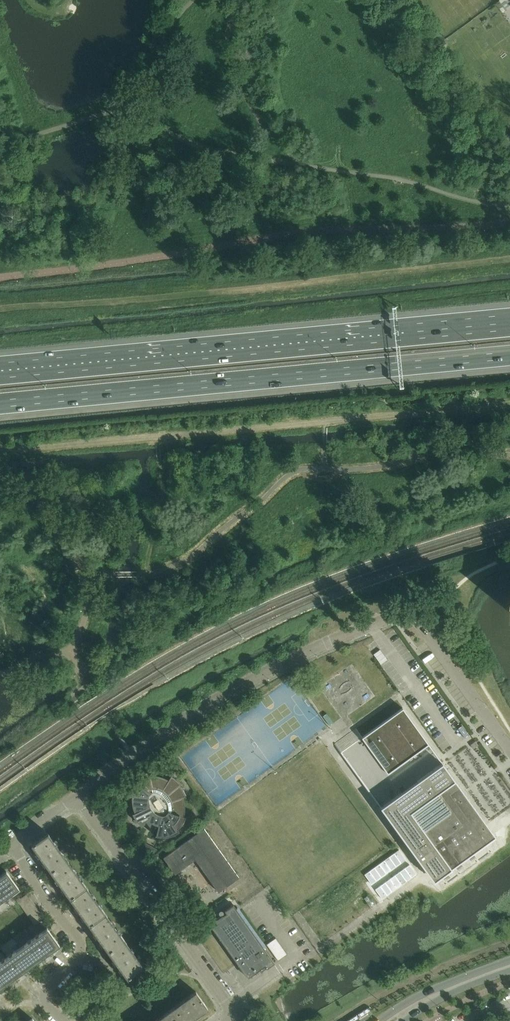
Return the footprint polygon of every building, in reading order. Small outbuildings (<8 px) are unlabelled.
[(356,728),(334,744),(335,744),(425,869),(434,881),(495,836),(487,825),(487,824),(403,708),(362,737),(356,728)] [(155,835),(155,836),(158,836),(162,837),(165,837),(168,836),(171,836),(173,835),(176,833),(179,831),(178,831),(177,830),(179,828),(180,827),(182,826),(183,824),(184,822),(185,821),(186,819),(186,817),(185,817),(184,817),(185,815),(185,812),(185,810),(185,808),(185,805),(185,803),(184,800),(183,798),(186,797),(186,798),(187,797),(185,794),(184,791),(182,788),(180,785),(181,784),(181,785),(182,784),(179,782),(177,779),(174,777),(171,775),(170,776),(169,780),(167,779),(164,778),(162,777),(160,776),(158,776),(155,776),(153,776),(150,776),(150,772),(150,771),(148,772),(146,772),(144,773),(142,774),(141,775),(139,776),(137,777),(136,778),(136,779),(136,778),(138,780),(136,781),(135,783),(133,784),(132,786),(131,788),(131,790),(130,792),(130,795),(129,797),(130,797),(130,796),(132,796),(132,798),(132,800),(132,802),(132,805),(133,807),(133,809),(134,811),(135,813),(133,814),(133,813),(132,814),(134,817),(136,820),(139,823),(140,825),(142,826),(142,825),(147,820),(150,822),(154,824),(158,826),(156,835),(155,835)] [(163,857),(175,874),(195,859),(218,892),(239,877),(204,828),(163,857)] [(40,857),(51,872),(68,860),(48,833),(32,844),(40,857)] [(143,847),(142,849),(154,856),(157,850),(149,846),(143,847)] [(68,860),(51,872),(70,899),(87,887),(68,860)] [(18,888),(7,872),(0,876),(0,901),(18,888)] [(70,899),(90,925),(106,914),(87,887),(70,899)] [(16,901),(20,906),(31,899),(27,895),(16,901)] [(34,904),(31,899),(20,906),(24,911),(34,904)] [(34,904),(24,911),(27,916),(38,909),(34,904)] [(241,966),(249,977),(260,969),(262,972),(262,971),(266,968),(267,968),(275,963),(233,905),(225,911),(226,913),(223,915),(209,924),(240,967),(241,966)] [(41,914),(38,909),(27,916),(31,921),(41,914)] [(41,914),(31,921),(34,926),(45,918),(44,917),(44,918),(41,914)] [(90,925),(109,952),(125,940),(106,914),(90,925)] [(20,948),(32,964),(43,956),(44,957),(48,954),(47,953),(59,945),(47,928),(20,948)] [(266,944),(278,961),(287,954),(276,938),(266,944)] [(125,940),(109,952),(119,967),(128,979),(145,968),(125,940)] [(5,983),(17,975),(18,976),(21,973),(21,972),(32,964),(20,948),(0,962),(0,975),(5,983)] [(177,1020),(189,1020),(208,1008),(196,991),(169,1010),(177,1020)] [(169,1010),(155,1020),(177,1020),(169,1010)]
